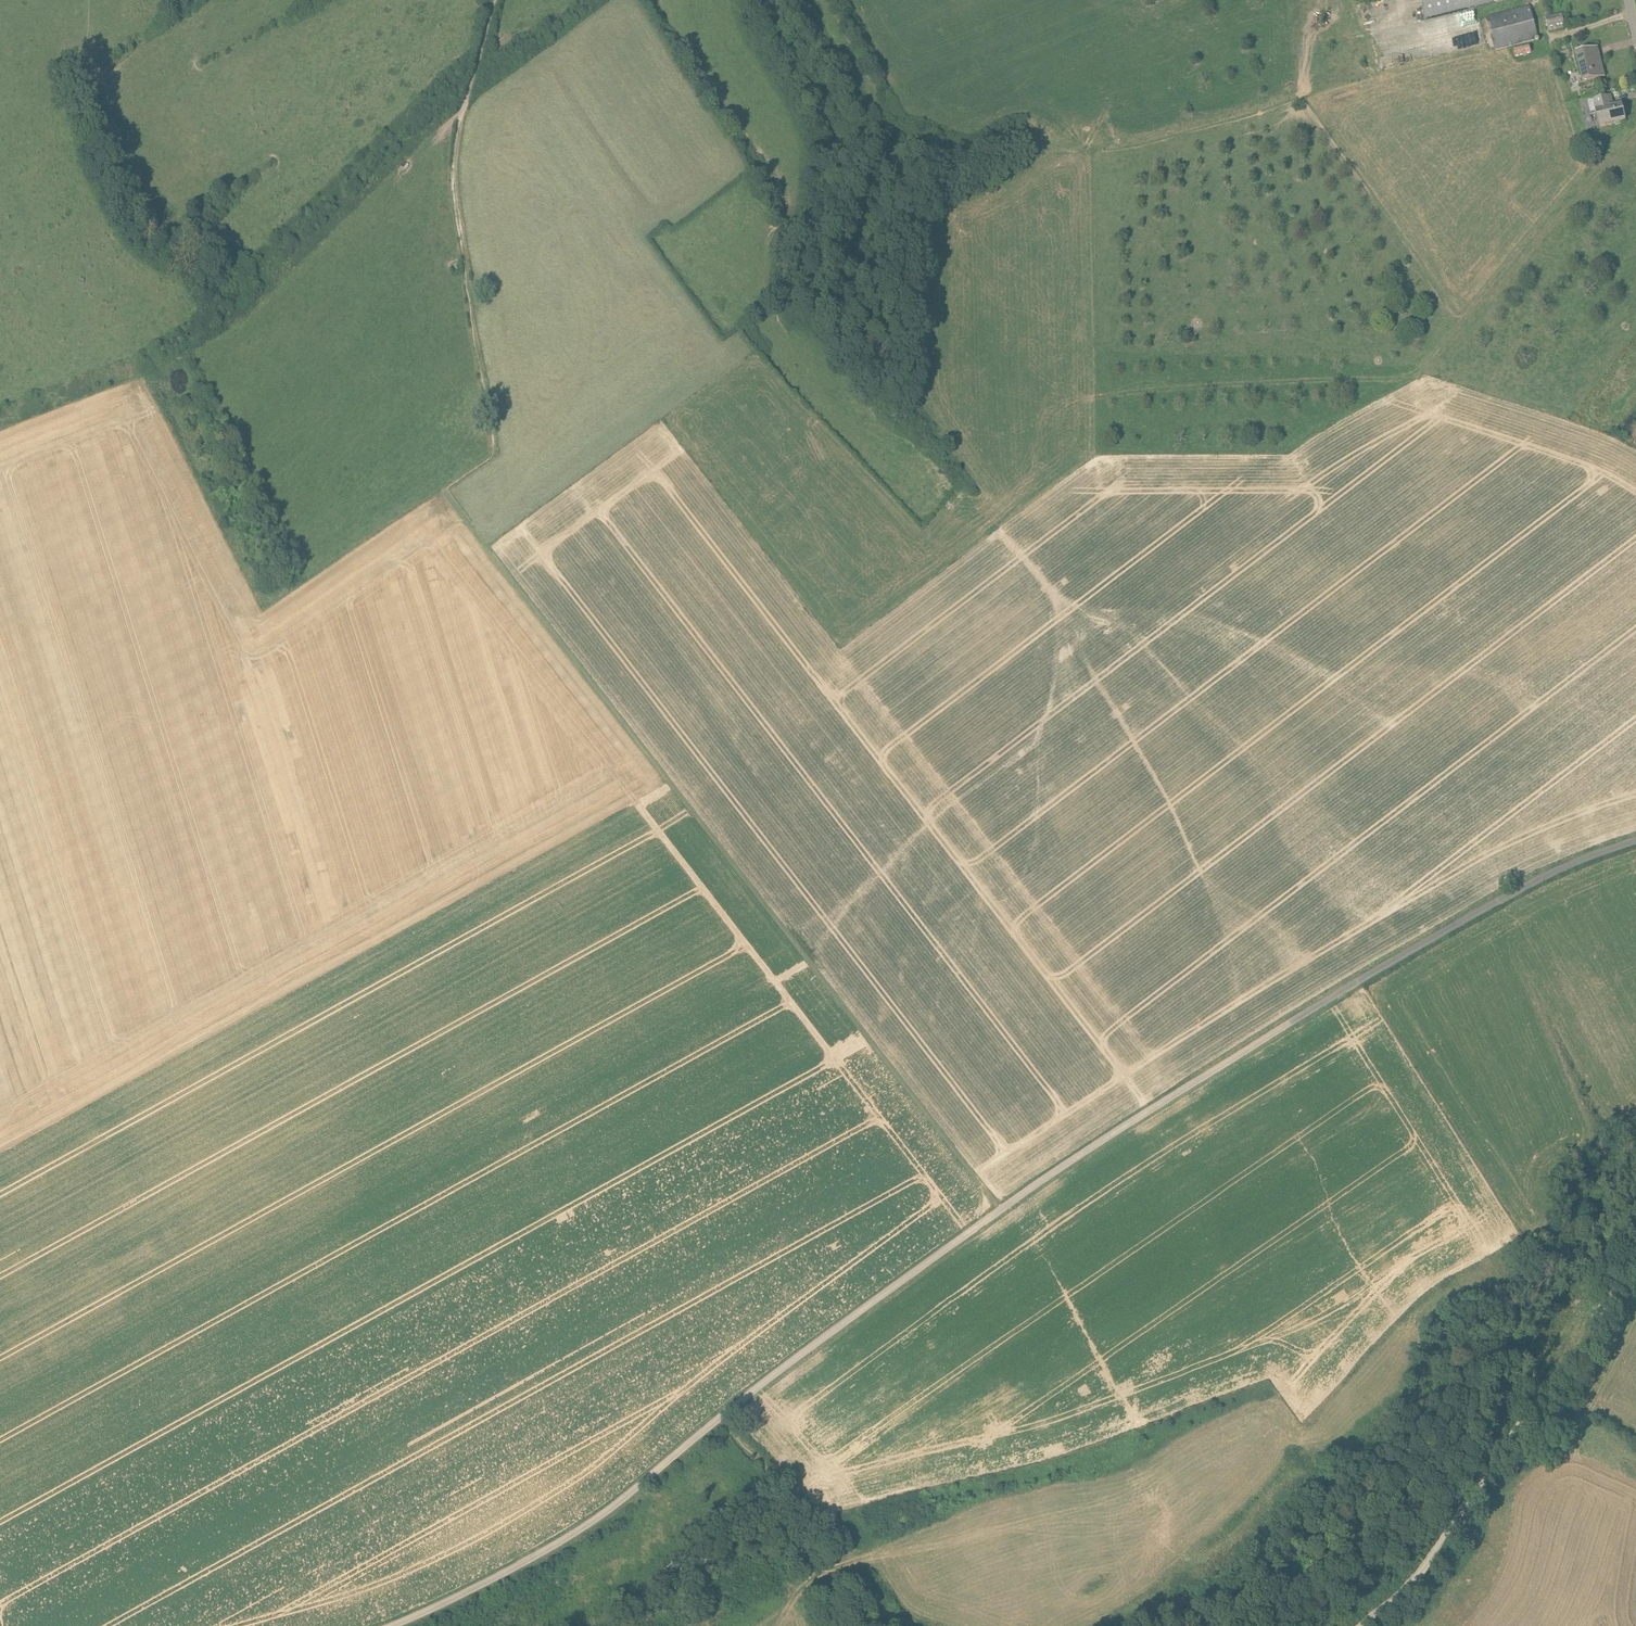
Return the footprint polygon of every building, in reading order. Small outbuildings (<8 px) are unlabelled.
[(1474,6),(1492,1),(1492,0),(1421,0),(1426,18),(1474,6)] [(1495,50),(1508,47),(1538,39),(1529,7),(1487,19),(1495,50)] [(1562,14),(1546,19),(1548,28),(1564,24),(1562,14)] [(1513,50),(1515,58),(1531,53),(1529,46),(1513,50)] [(1602,77),(1598,61),(1597,56),(1599,55),(1598,48),(1598,47),(1575,53),(1583,83),(1605,77),(1605,76),(1602,77)] [(1609,109),(1608,106),(1612,105),(1610,96),(1593,100),(1599,126),(1626,120),(1622,106),(1609,109)]
